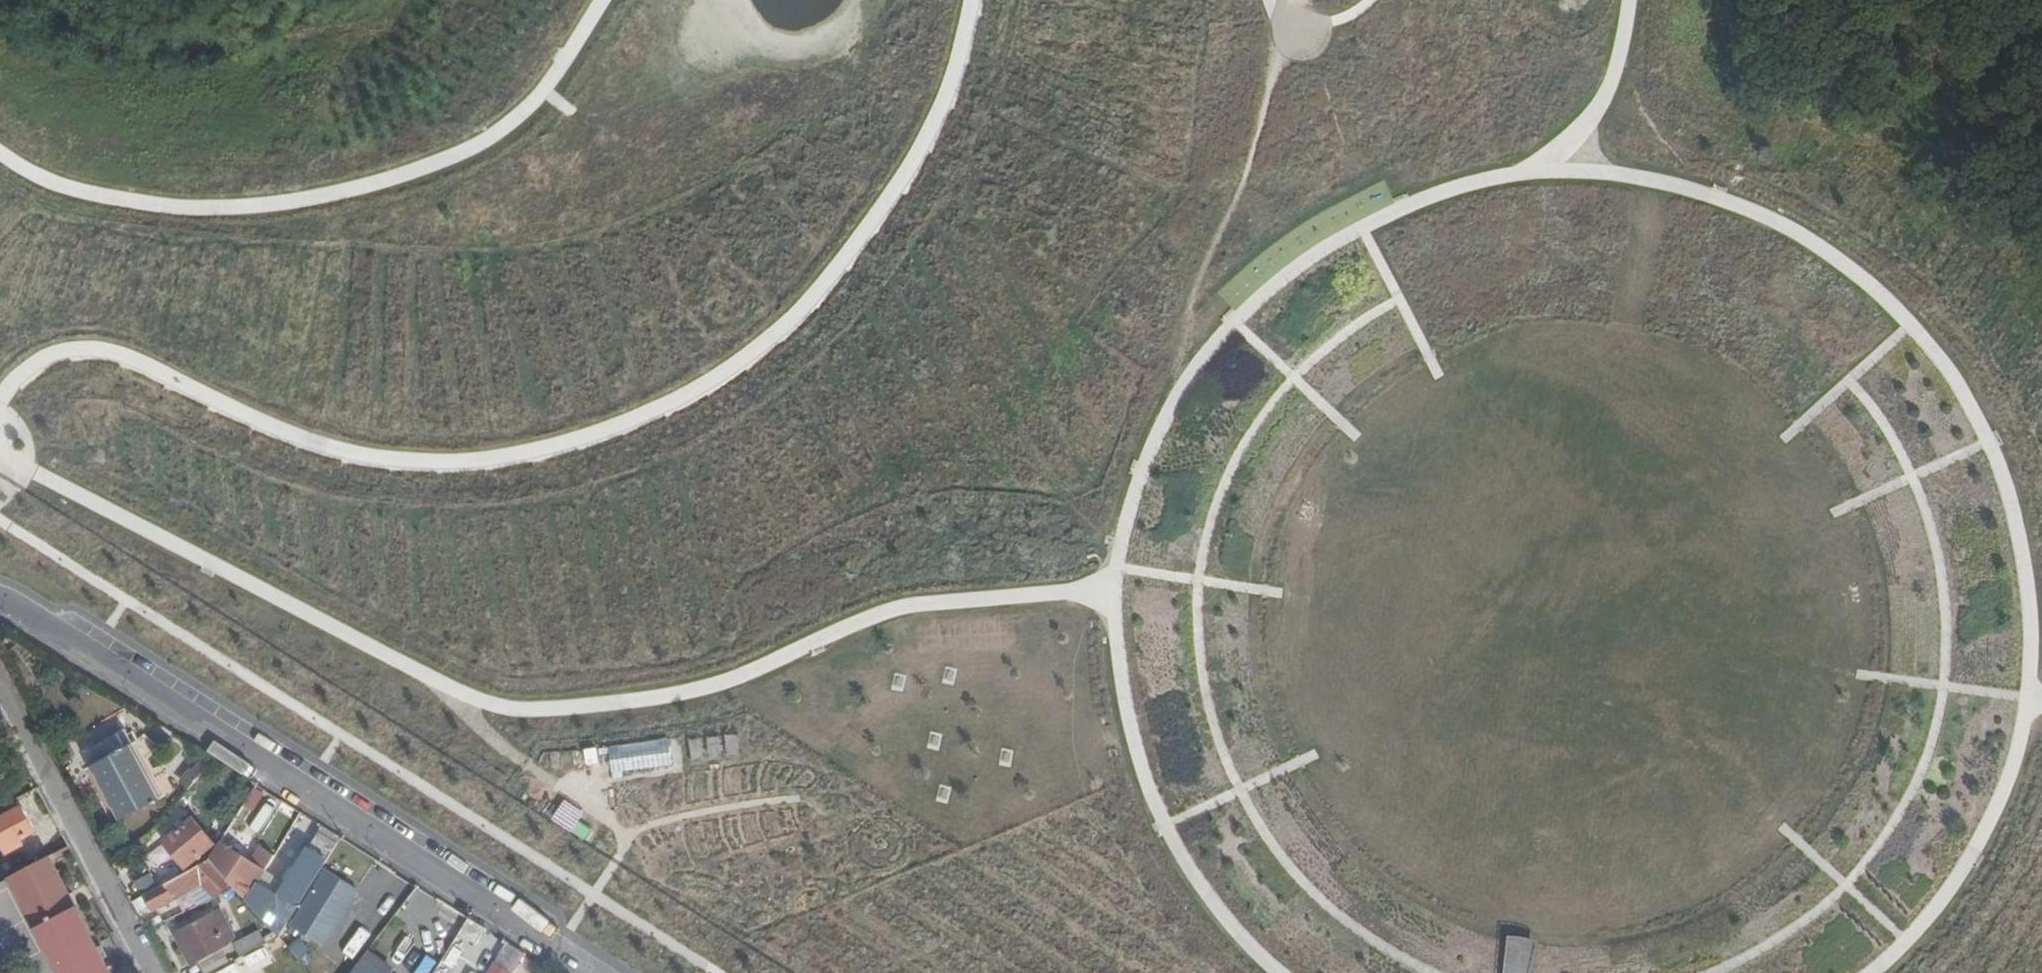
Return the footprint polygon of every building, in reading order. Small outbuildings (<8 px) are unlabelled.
[(608,747),(612,774),(673,765),(670,739),(608,747)] [(160,802),(131,746),(95,765),(124,821),(160,802)] [(23,845),(21,839),(35,831),(22,807),(0,819),(0,840),(7,853),(23,845)] [(187,868),(214,845),(192,819),(165,842),(187,868)] [(261,883),(279,852),(268,845),(255,865),(220,843),(208,861),(230,885),(237,892),(248,904),(261,883)] [(324,869),(329,862),(313,851),(310,849),(281,896),(261,883),(248,904),(280,938),(281,939),(289,926),(324,869)] [(96,945),(93,946),(48,858),(10,878),(59,972),(111,972),(96,945)] [(208,861),(146,894),(155,912),(202,886),(207,892),(216,901),(230,885),(208,861)] [(356,888),(324,869),(289,926),(320,945),(356,888)] [(202,886),(155,912),(159,919),(207,892),(202,886)] [(230,946),(224,934),(230,931),(218,912),(174,936),(190,967),(230,946)] [(242,958),(267,949),(260,932),(236,942),(242,958)] [(490,970),(495,972),(514,972),(522,959),(504,948),(490,970)] [(362,958),(350,972),(381,972),(362,958)]
